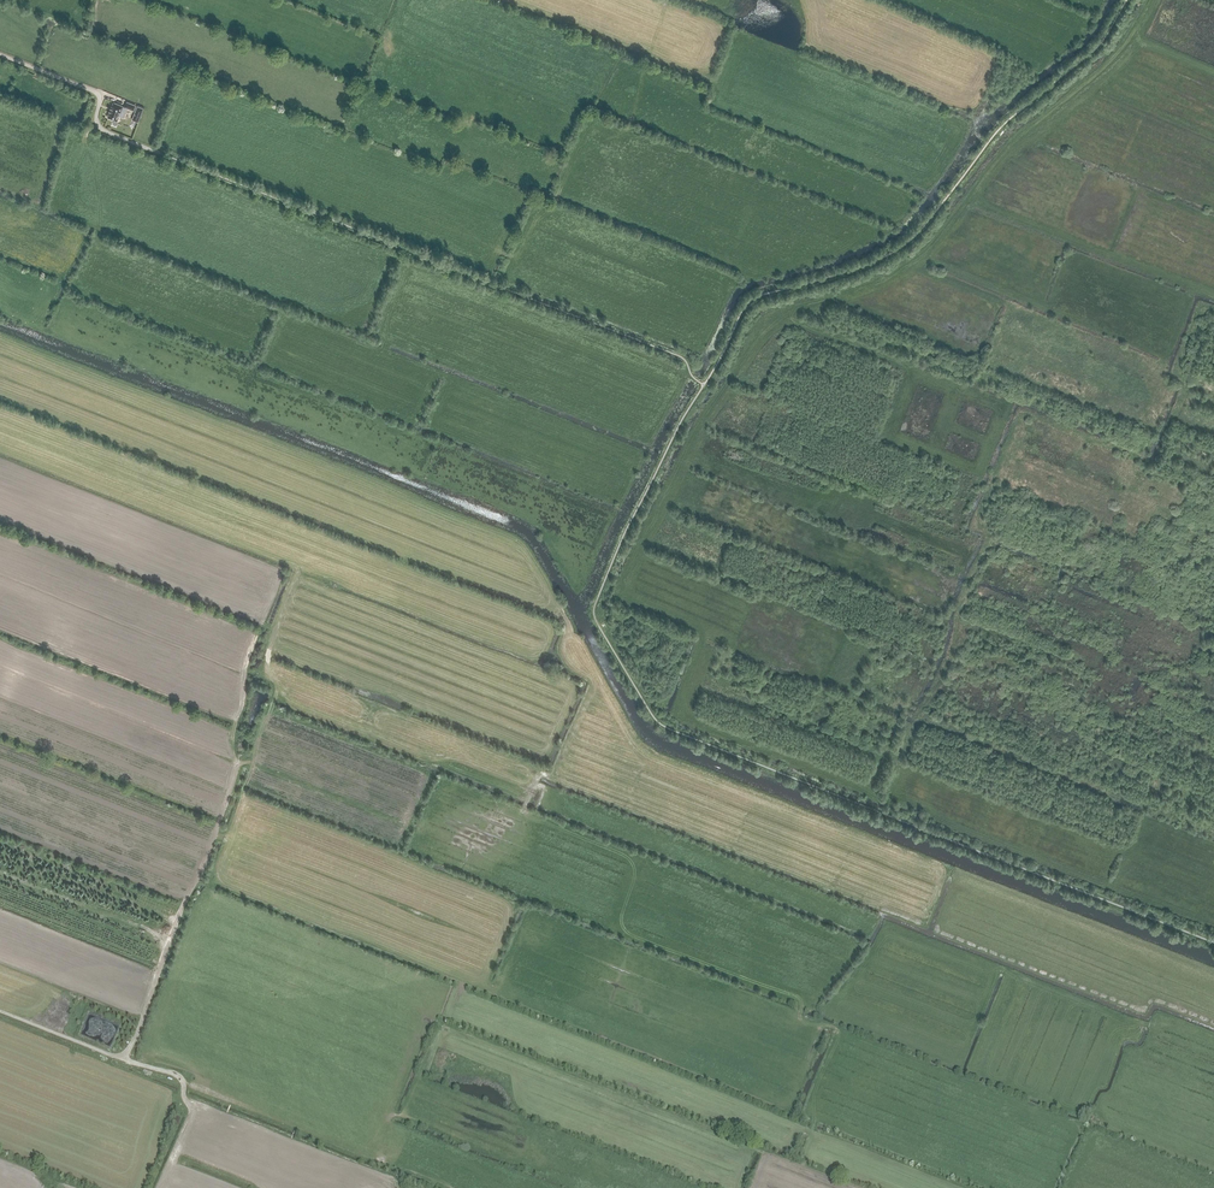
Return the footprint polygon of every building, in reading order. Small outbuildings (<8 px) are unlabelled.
[(123,106),(113,102),(111,109),(110,108),(109,111),(110,111),(107,117),(117,121),(123,106)] [(135,106),(127,102),(125,107),(133,111),(135,106)] [(137,106),(134,113),(140,115),(143,109),(142,108),(143,107),(138,105),(137,106)]
